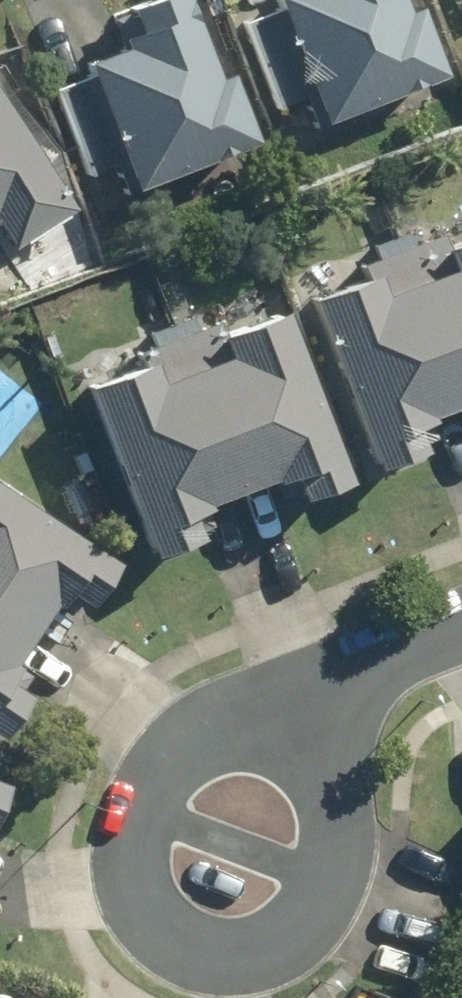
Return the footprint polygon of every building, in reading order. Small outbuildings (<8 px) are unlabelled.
[(267,134),(241,65),(232,68),(205,0),(144,0),(152,24),(138,29),(141,37),(100,52),(106,67),(64,83),(97,168),(122,158),(136,192),(152,187),(149,181),(267,134)] [(455,68),(429,0),(427,0),(419,3),(418,0),(293,0),(294,4),(253,18),(285,103),(309,93),(322,126),(337,120),(334,114),(455,68)] [(0,73),(0,213),(2,212),(22,242),(83,202),(0,73)] [(323,277),(402,458),(461,432),(461,216),(323,277)] [(152,363),(103,380),(164,549),(214,531),(206,509),(223,502),(222,497),(288,473),(289,476),(307,469),(316,493),(364,476),(302,303),(235,327),(231,315),(205,325),(202,315),(158,330),(163,342),(146,348),(152,363)] [(128,555),(0,470),(0,719),(14,729),(41,686),(21,673),(31,659),(25,655),(74,582),(99,598),(128,555)] [(16,777),(0,771),(0,817),(16,777)]
